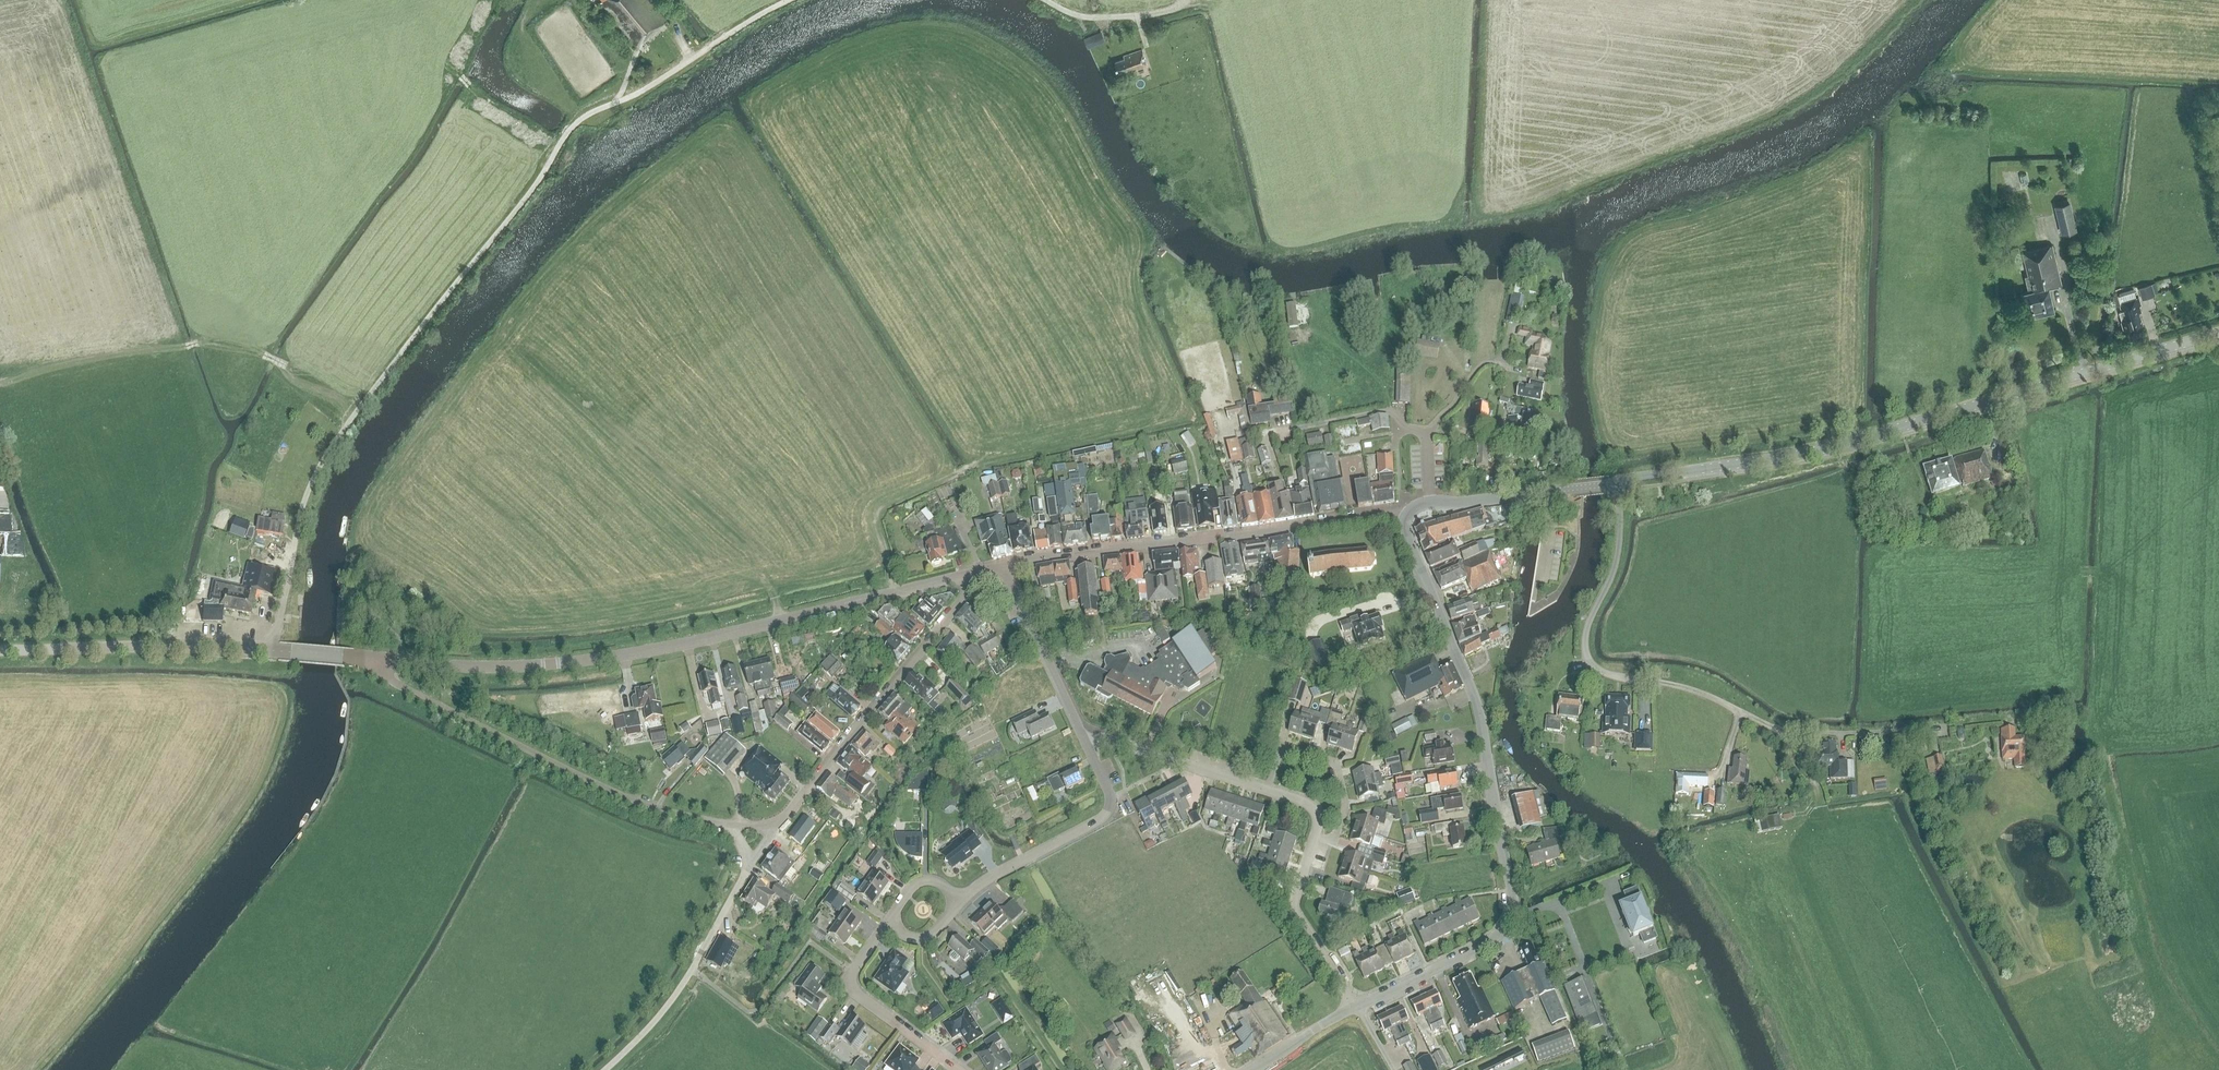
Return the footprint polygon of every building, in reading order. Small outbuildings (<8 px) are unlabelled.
[(602,1),(600,3),(636,46),(666,20),(648,0),(601,0),(602,1)] [(1104,42),(1102,37),(1100,33),(1085,39),(1089,48),(1104,42)] [(1131,72),(1147,66),(1142,50),(1123,56),(1124,59),(1114,62),(1118,73),(1131,69),(1131,72)] [(2062,234),(2075,231),(2069,203),(2056,206),(2062,234)] [(2048,288),(2061,285),(2051,245),(2022,252),(2028,276),(2025,276),(2028,292),(2020,293),(2026,317),(2053,310),(2048,288)] [(1513,293),(1521,295),(1522,286),(1514,284),(1513,293)] [(2139,288),(2142,299),(2154,296),(2151,285),(2139,288)] [(1524,297),(1511,294),(1505,321),(1518,323),(1524,297)] [(2121,321),(2123,330),(2142,324),(2138,312),(2141,312),(2139,306),(2140,305),(2138,297),(2119,303),(2124,320),(2121,321)] [(1291,322),(1316,319),(1314,305),(1289,308),(1291,322)] [(1534,346),(1533,352),(1531,351),(1528,366),(1545,369),(1548,354),(1547,354),(1550,342),(1542,341),(1542,339),(1540,336),(1531,334),(1531,329),(1519,327),(1518,335),(1527,337),(1525,344),(1534,346)] [(1280,358),(1274,359),(1277,373),(1283,372),(1280,358)] [(1400,367),(1400,401),(1414,402),(1415,367),(1400,367)] [(1544,383),(1530,380),(1529,387),(1518,385),(1516,396),(1541,401),(1544,383)] [(1251,426),(1271,423),(1270,416),(1293,413),(1291,396),(1274,399),(1275,405),(1262,407),(1260,394),(1246,397),(1248,411),(1249,411),(1251,426)] [(1490,405),(1472,403),(1469,428),(1487,430),(1490,405)] [(1238,415),(1241,430),(1251,428),(1246,405),(1226,409),(1228,417),(1238,415)] [(1535,412),(1516,408),(1514,417),(1508,416),(1504,433),(1518,436),(1519,432),(1531,434),(1535,412)] [(1388,415),(1356,420),(1357,427),(1371,424),(1372,432),(1390,429),(1388,415)] [(1193,431),(1184,436),(1191,447),(1199,442),(1193,431)] [(1310,433),(1311,446),(1327,444),(1326,432),(1310,433)] [(1327,434),(1328,449),(1338,448),(1337,434),(1327,434)] [(1248,437),(1238,440),(1244,462),(1254,459),(1248,437)] [(1226,442),(1231,462),(1243,459),(1237,439),(1226,442)] [(1477,445),(1466,444),(1466,445),(1461,445),(1460,459),(1476,460),(1476,466),(1487,467),(1488,446),(1477,446),(1477,445)] [(1266,447),(1257,450),(1261,465),(1271,462),(1266,447)] [(1922,467),(1928,488),(1931,496),(1959,487),(1991,478),(1983,450),(1922,467)] [(1334,457),(1327,458),(1326,452),(1304,455),(1315,514),(1347,508),(1342,480),(1338,480),(1334,457)] [(1391,453),(1378,454),(1380,483),(1370,484),(1373,505),(1394,502),(1391,453)] [(1184,458),(1171,461),(1174,475),(1187,471),(1184,458)] [(1533,471),(1532,463),(1517,464),(1517,472),(1533,471)] [(1058,506),(1060,518),(1074,516),(1076,516),(1072,487),(1079,486),(1077,472),(1077,470),(1076,464),(1065,465),(1066,473),(1054,475),(1055,484),(1055,489),(1056,498),(1058,506)] [(1305,470),(1297,471),(1299,484),(1308,483),(1305,470)] [(992,499),(1010,493),(1007,480),(988,486),(992,499)] [(1372,505),(1368,481),(1354,484),(1358,507),(1372,505)] [(1226,500),(1218,501),(1220,509),(1222,528),(1237,526),(1233,499),(1231,487),(1229,487),(1228,482),(1223,482),(1226,500)] [(1268,485),(1275,521),(1294,519),(1288,493),(1284,494),(1281,482),(1268,485)] [(9,487),(0,486),(0,509),(9,509),(9,487)] [(1252,496),(1253,496),(1251,487),(1241,489),(1243,498),(1236,499),(1242,526),(1258,524),(1252,496)] [(1251,487),(1253,496),(1258,524),(1275,522),(1268,493),(1257,495),(1255,487),(1251,487)] [(1308,488),(1289,492),(1294,518),(1313,515),(1308,488)] [(1212,510),(1220,509),(1218,501),(1217,501),(1215,490),(1191,494),(1194,510),(1196,509),(1199,527),(1214,525),(1212,510)] [(1189,507),(1186,491),(1174,492),(1176,508),(1173,509),(1176,530),(1194,528),(1191,506),(1189,507)] [(1090,529),(1091,539),(1100,538),(1100,540),(1111,539),(1123,538),(1121,525),(1123,524),(1121,506),(1108,508),(1110,523),(1109,523),(1109,518),(1098,520),(1097,512),(1099,512),(1097,496),(1086,497),(1088,520),(1092,519),(1093,529),(1090,529)] [(1056,506),(1058,506),(1056,498),(1047,499),(1049,517),(1050,517),(1051,519),(1057,518),(1056,506)] [(1146,519),(1145,505),(1123,508),(1127,540),(1143,538),(1141,520),(1146,519)] [(1060,518),(1058,506),(1056,506),(1057,518),(1051,519),(1052,526),(1046,527),(1046,529),(1050,547),(1061,546),(1059,535),(1062,533),(1061,523),(1060,518)] [(1167,531),(1164,506),(1150,508),(1153,533),(1167,531)] [(916,516),(925,528),(933,522),(931,520),(934,518),(926,509),(916,516)] [(1414,529),(1424,552),(1437,547),(1436,546),(1445,543),(1444,541),(1451,538),(1451,539),(1484,526),(1485,528),(1494,525),(1492,519),(1490,516),(1488,515),(1485,516),(1482,509),(1465,513),(1465,514),(1440,521),(1429,524),(1414,529)] [(1518,520),(1516,511),(1509,513),(1510,522),(1518,520)] [(257,518),(255,531),(281,535),(285,515),(271,513),(270,520),(257,518)] [(992,560),(1012,554),(1009,543),(1000,514),(975,521),(981,543),(987,541),(989,547),(992,560)] [(1022,550),(1032,548),(1028,525),(1018,527),(1015,515),(1006,517),(1013,552),(1022,550)] [(1074,516),(1060,518),(1061,523),(1064,546),(1087,544),(1085,525),(1075,526),(1074,516)] [(243,536),(247,526),(235,521),(231,532),(243,536)] [(930,563),(933,563),(935,563),(937,563),(939,561),(941,561),(940,558),(946,557),(946,556),(953,554),(953,553),(965,550),(946,525),(937,533),(932,527),(929,525),(923,531),(925,533),(928,544),(926,544),(930,563)] [(1036,549),(1050,547),(1046,529),(1033,530),(1036,549)] [(1291,537),(1268,541),(1271,555),(1272,554),(1273,561),(1274,560),(1278,584),(1297,582),(1298,551),(1293,551),(1291,537)] [(1484,542),(1486,549),(1494,547),(1492,539),(1484,542)] [(1268,541),(1240,545),(1244,564),(1247,564),(1247,565),(1259,563),(1259,565),(1272,563),(1271,555),(1268,541)] [(1460,554),(1463,560),(1479,554),(1479,553),(1486,550),(1483,541),(1476,544),(1475,543),(1457,551),(1453,541),(1424,553),(1430,567),(1458,554),(1460,554)] [(1225,578),(1242,575),(1237,544),(1220,547),(1225,578)] [(1152,553),(1154,573),(1144,574),(1148,602),(1178,598),(1175,570),(1179,569),(1177,550),(1152,553)] [(1205,595),(1207,595),(1205,573),(1198,574),(1198,571),(1199,571),(1196,550),(1189,551),(1179,552),(1183,578),(1192,577),(1192,575),(1194,575),(1198,600),(1205,599),(1205,595)] [(1370,570),(1374,563),(1373,556),(1368,550),(1354,552),(1332,553),(1304,558),(1309,577),(1322,575),(1332,573),(1349,572),(1370,570)] [(1479,554),(1463,560),(1459,562),(1458,561),(1433,573),(1440,589),(1466,578),(1471,590),(1499,578),(1488,551),(1479,554)] [(925,554),(908,555),(909,570),(926,569),(925,554)] [(1136,554),(1121,555),(1122,572),(1123,579),(1123,582),(1142,580),(1140,564),(1137,564),(1136,554)] [(1115,579),(1123,579),(1122,572),(1121,555),(1103,557),(1104,574),(1114,573),(1115,579)] [(1221,560),(1205,562),(1208,587),(1225,585),(1221,560)] [(1077,599),(1078,598),(1075,580),(1068,581),(1068,579),(1070,578),(1068,561),(1052,563),(1056,584),(1063,582),(1063,585),(1066,585),(1069,603),(1069,606),(1074,606),(1074,602),(1077,602),(1077,599)] [(1056,584),(1052,563),(1036,566),(1040,586),(1056,584)] [(250,614),(256,592),(271,595),(277,573),(277,571),(247,565),(241,588),(214,582),(210,600),(219,602),(218,607),(204,606),(203,612),(203,622),(222,622),(222,616),(222,609),(250,614)] [(1075,580),(1078,598),(1080,598),(1081,608),(1083,607),(1084,615),(1097,614),(1096,605),(1098,605),(1094,566),(1077,568),(1078,570),(1075,570),(1076,580),(1075,580)] [(1112,578),(1103,578),(1104,592),(1112,592),(1112,578)] [(1250,587),(1253,609),(1262,608),(1259,586),(1250,587)] [(1034,590),(1037,604),(1046,602),(1043,589),(1034,590)] [(937,597),(936,597),(929,598),(927,597),(923,598),(912,611),(928,625),(942,609),(936,605),(939,601),(945,606),(953,596),(949,593),(948,594),(943,595),(941,596),(941,595),(937,596),(937,597)] [(1471,605),(1477,603),(1474,596),(1468,598),(1469,599),(1446,607),(1451,620),(1473,612),(1471,605)] [(985,640),(980,632),(986,624),(967,604),(966,605),(955,617),(965,628),(973,636),(984,655),(999,646),(992,635),(985,640)] [(1490,607),(1476,612),(1479,619),(1493,614),(1490,607)] [(878,617),(880,620),(892,630),(901,619),(897,616),(898,616),(890,608),(884,610),(878,617)] [(1139,615),(1140,623),(1150,622),(1149,611),(1144,612),(1144,615),(1139,615)] [(906,613),(901,619),(892,630),(893,631),(910,645),(910,644),(913,644),(915,641),(915,639),(924,628),(906,613)] [(1451,625),(1459,645),(1480,635),(1473,616),(1470,617),(1470,616),(1463,618),(1463,620),(1451,625)] [(1359,646),(1382,638),(1379,629),(1381,628),(1377,617),(1361,622),(1359,617),(1350,620),(1340,624),(1343,632),(1353,628),(1359,646)] [(891,633),(893,631),(892,630),(880,620),(874,627),(887,638),(890,634),(891,633)] [(1008,637),(997,621),(991,624),(997,634),(996,634),(1001,641),(1008,637)] [(856,636),(860,629),(856,626),(851,633),(856,636)] [(1506,626),(1497,630),(1500,637),(1509,633),(1506,626)] [(1156,632),(1163,643),(1170,638),(1163,628),(1156,632)] [(1140,669),(1129,664),(1130,661),(1128,653),(1114,658),(1110,656),(1105,657),(1103,662),(1105,667),(1106,667),(1104,672),(1090,665),(1086,666),(1079,680),(1080,684),(1107,698),(1113,696),(1151,715),(1162,695),(1161,694),(1165,687),(1163,686),(1165,683),(1180,691),(1184,688),(1188,691),(1199,683),(1196,679),(1215,666),(1209,657),(1216,652),(1212,646),(1218,642),(1211,632),(1205,636),(1202,631),(1195,635),(1191,629),(1172,641),(1173,642),(1158,652),(1159,654),(1156,657),(1158,660),(1145,669),(1143,668),(1140,669)] [(1480,635),(1459,645),(1463,655),(1481,646),(1480,644),(1489,640),(1490,641),(1500,637),(1496,629),(1480,635)] [(795,638),(796,645),(815,641),(813,633),(795,638)] [(891,633),(890,634),(892,636),(885,643),(882,643),(880,646),(881,649),(884,652),(897,664),(910,648),(891,633)] [(975,668),(986,660),(974,644),(968,649),(962,644),(950,634),(937,651),(949,660),(959,648),(964,652),(975,668)] [(1314,680),(1332,673),(1320,640),(1302,647),(1314,680)] [(1451,663),(1439,669),(1431,653),(1391,672),(1405,700),(1437,684),(1437,683),(1441,681),(1443,685),(1439,687),(1444,697),(1463,687),(1451,663)] [(831,656),(821,667),(832,677),(842,667),(831,656)] [(768,659),(756,662),(764,696),(770,694),(769,689),(772,688),(770,680),(773,679),(768,659)] [(764,696),(756,662),(744,665),(749,686),(753,685),(755,691),(756,691),(758,697),(764,696)] [(739,712),(740,712),(748,710),(742,689),(741,689),(739,678),(737,679),(734,667),(722,670),(725,681),(724,682),(726,689),(732,688),(733,691),(737,690),(739,696),(735,697),(739,712)] [(711,705),(720,703),(717,689),(713,672),(698,676),(702,693),(708,692),(711,705)] [(904,683),(927,705),(942,719),(946,714),(931,700),(938,694),(933,689),(934,688),(926,681),(925,682),(919,676),(918,678),(913,674),(904,683)] [(798,689),(795,676),(779,680),(785,701),(793,692),(792,690),(798,689)] [(1022,697),(1039,689),(1033,676),(1016,684),(1022,697)] [(1300,703),(1307,682),(1293,678),(1286,699),(1300,703)] [(946,686),(961,703),(967,696),(968,696),(953,680),(946,686)] [(851,717),(860,706),(840,689),(839,691),(835,688),(832,685),(824,694),(828,697),(831,700),(851,717)] [(636,691),(637,696),(634,697),(631,700),(633,711),(643,710),(645,720),(662,717),(660,704),(655,704),(652,688),(636,691)] [(820,715),(798,697),(793,693),(789,698),(805,712),(808,709),(814,714),(808,721),(832,741),(839,732),(820,715)] [(903,744),(919,726),(905,713),(909,708),(894,695),(878,713),(889,722),(884,727),(903,744)] [(1580,720),(1582,698),(1558,695),(1556,717),(1545,715),(1544,729),(1559,731),(1561,717),(1580,720)] [(1629,710),(1629,697),(1605,696),(1604,709),(1607,709),(1607,719),(1604,719),(1604,733),(1627,734),(1630,734),(1631,717),(1627,717),(1627,710),(1629,710)] [(763,704),(767,718),(777,716),(773,701),(763,704)] [(788,731),(793,724),(785,717),(790,711),(785,707),(774,720),(788,731)] [(1288,731),(1300,735),(1309,710),(1302,708),(1300,714),(1294,712),(1288,731)] [(1319,714),(1309,710),(1300,735),(1313,739),(1318,722),(1324,724),(1329,711),(1321,709),(1319,714)] [(1326,744),(1339,748),(1347,723),(1340,721),(1343,713),(1330,709),(1326,725),(1332,727),(1326,744)] [(769,726),(764,710),(759,712),(751,714),(756,733),(764,731),(769,726)] [(1034,712),(1012,722),(1018,735),(1028,730),(1031,738),(1054,727),(1048,715),(1038,719),(1034,712)] [(642,733),(641,731),(638,713),(624,716),(628,736),(642,733)] [(1370,716),(1363,714),(1357,731),(1364,733),(1370,716)] [(738,718),(732,720),(736,736),(744,734),(742,726),(740,726),(738,718)] [(1406,718),(1391,726),(1396,736),(1411,728),(1406,718)] [(720,720),(724,732),(731,730),(728,719),(720,720)] [(722,733),(719,721),(706,724),(709,737),(722,733)] [(680,727),(684,733),(691,728),(687,722),(680,727)] [(821,753),(830,743),(804,722),(796,732),(821,753)] [(1353,725),(1347,723),(1339,748),(1351,751),(1357,733),(1351,731),(1353,725)] [(664,728),(650,731),(653,743),(666,740),(664,728)] [(2001,730),(2001,736),(2002,751),(2003,758),(2014,757),(2014,766),(2024,765),(2023,750),(2022,737),(2015,737),(2015,729),(2001,730)] [(872,752),(879,744),(863,730),(850,745),(864,756),(870,750),(872,752)] [(731,775),(751,749),(728,731),(708,758),(731,775)] [(1424,733),(1426,742),(1437,740),(1435,731),(1424,733)] [(1391,743),(1397,740),(1393,733),(1387,737),(1391,743)] [(1589,748),(1599,748),(1599,734),(1590,734),(1584,734),(1583,748),(1589,748)] [(1652,734),(1635,734),(1635,750),(1651,751),(1652,734)] [(1910,739),(1897,739),(1898,749),(1910,748),(1910,739)] [(684,759),(683,758),(683,757),(689,751),(682,743),(675,749),(674,747),(660,760),(669,770),(676,764),(677,764),(684,759)] [(1453,760),(1454,760),(1452,749),(1451,749),(1450,745),(1442,746),(1442,743),(1436,744),(1436,747),(1422,749),(1424,759),(1432,757),(1433,764),(1453,761),(1453,760)] [(1821,744),(1822,748),(1822,752),(1818,752),(1818,767),(1829,766),(1830,779),(1854,778),(1853,761),(1847,761),(1847,760),(1837,761),(1836,743),(1821,744)] [(891,744),(886,750),(895,757),(900,751),(891,744)] [(695,767),(708,751),(701,745),(687,761),(695,767)] [(773,802),(789,781),(776,771),(782,764),(759,746),(739,772),(759,787),(758,788),(764,792),(762,794),(773,802)] [(860,796),(867,786),(860,780),(871,766),(859,756),(859,755),(849,746),(836,763),(844,770),(848,772),(853,776),(846,785),(860,796)] [(1400,753),(1402,764),(1409,763),(1407,752),(1400,753)] [(1393,775),(1402,773),(1398,754),(1384,757),(1386,766),(1390,765),(1393,775)] [(1926,759),(1929,774),(1944,771),(1941,756),(1926,759)] [(1747,785),(1749,771),(1745,771),(1747,759),(1733,757),(1732,769),(1728,768),(1726,783),(1747,785)] [(1355,785),(1381,780),(1379,773),(1373,774),(1372,768),(1353,773),(1355,785)] [(928,792),(928,769),(921,773),(915,778),(910,784),(906,792),(928,792)] [(1078,770),(1060,778),(1058,773),(1046,779),(1053,793),(1064,788),(1065,790),(1083,781),(1078,770)] [(1439,787),(1456,784),(1456,783),(1456,782),(1457,782),(1456,777),(1455,777),(1454,771),(1446,772),(1445,771),(1426,775),(1427,783),(1432,782),(1434,793),(1440,792),(1439,787)] [(849,807),(856,797),(836,782),(837,781),(827,773),(816,788),(830,799),(833,795),(849,807)] [(1411,773),(1395,776),(1396,786),(1413,783),(1411,773)] [(1707,775),(1681,774),(1676,774),(1675,794),(1689,795),(1690,785),(1706,786),(1707,775)] [(946,790),(954,783),(948,776),(940,784),(946,790)] [(1382,786),(1381,780),(1355,785),(1358,798),(1377,794),(1376,788),(1382,786)] [(1046,787),(1043,781),(1033,786),(1032,782),(1024,786),(1028,794),(1038,789),(1039,791),(1046,787)] [(1171,788),(1184,811),(1189,808),(1185,800),(1192,796),(1184,781),(1171,788)] [(1853,795),(1860,795),(1860,782),(1852,782),(1853,795)] [(1171,788),(1159,794),(1167,809),(1174,805),(1178,814),(1184,811),(1171,788)] [(1211,789),(1204,810),(1215,813),(1212,821),(1210,820),(1208,826),(1215,828),(1217,823),(1220,815),(1217,814),(1224,793),(1211,789)] [(1717,789),(1715,805),(1724,806),(1725,790),(1717,789)] [(1538,791),(1532,793),(1514,797),(1523,829),(1540,824),(1538,816),(1547,814),(1543,798),(1540,799),(1538,791)] [(1705,791),(1703,806),(1712,807),(1714,791),(1705,791)] [(1224,793),(1217,814),(1220,815),(1228,818),(1225,825),(1230,827),(1233,819),(1230,819),(1237,798),(1224,793)] [(943,812),(950,806),(950,802),(957,804),(959,797),(948,794),(936,804),(943,812)] [(1155,815),(1155,816),(1159,824),(1165,821),(1160,813),(1167,809),(1159,794),(1147,801),(1155,815)] [(1445,811),(1461,808),(1459,795),(1430,799),(1432,810),(1418,812),(1420,823),(1438,820),(1436,810),(1444,808),(1445,811)] [(1148,819),(1155,816),(1155,815),(1147,801),(1145,797),(1133,804),(1147,830),(1153,827),(1148,819)] [(1555,805),(1546,797),(1544,800),(1545,806),(1551,810),(1555,805)] [(1237,798),(1230,819),(1233,819),(1241,822),(1238,830),(1238,829),(1234,840),(1240,842),(1243,831),(1246,824),(1243,823),(1250,802),(1237,798)] [(1250,802),(1243,823),(1246,824),(1254,826),(1251,834),(1256,835),(1259,827),(1257,826),(1263,806),(1250,802)] [(836,821),(841,815),(833,809),(828,815),(836,821)] [(1189,815),(1194,825),(1201,821),(1196,812),(1189,815)] [(1357,816),(1353,828),(1374,835),(1377,823),(1383,825),(1385,818),(1373,815),(1371,821),(1357,816)] [(1778,815),(1754,821),(1757,833),(1781,828),(1778,815)] [(1435,833),(1442,832),(1442,837),(1450,835),(1452,848),(1465,846),(1462,828),(1456,829),(1454,822),(1434,825),(1435,833)] [(1403,827),(1406,841),(1413,840),(1411,833),(1412,833),(1411,826),(1403,827)] [(1268,827),(1266,832),(1274,835),(1271,842),(1270,845),(1291,852),(1296,839),(1275,832),(1276,830),(1268,827)] [(1383,838),(1374,835),(1353,828),(1349,840),(1374,848),(1379,850),(1383,838)] [(1558,837),(1560,836),(1558,829),(1546,832),(1549,842),(1526,849),(1528,857),(1529,856),(1532,865),(1559,858),(1554,841),(1559,840),(1558,837)] [(980,845),(969,831),(952,844),(953,846),(941,854),(952,868),(963,860),(964,861),(972,855),(970,852),(980,845)] [(921,834),(895,835),(896,841),(899,847),(903,852),(908,857),(914,859),(921,860),(921,864),(921,834)] [(1264,840),(1262,845),(1269,848),(1267,855),(1266,858),(1287,865),(1291,852),(1270,845),(1271,842),(1264,840)] [(780,881),(794,862),(775,848),(761,867),(780,881)] [(875,869),(885,854),(877,848),(867,863),(875,869)] [(1379,850),(1374,848),(1372,855),(1384,859),(1386,852),(1379,850)] [(1259,853),(1258,858),(1265,861),(1261,872),(1283,878),(1287,865),(1266,858),(1267,855),(1259,853)] [(1345,853),(1341,865),(1368,874),(1372,862),(1370,861),(1345,853)] [(1370,861),(1372,862),(1382,865),(1384,859),(1372,855),(1370,861)] [(1410,866),(1409,856),(1403,855),(1401,863),(1410,866)] [(1362,892),(1364,886),(1368,874),(1362,872),(1341,865),(1337,877),(1352,882),(1350,888),(1362,892)] [(810,876),(819,883),(823,876),(814,870),(810,876)] [(872,872),(865,882),(880,894),(888,883),(872,872)] [(788,903),(793,894),(777,884),(772,892),(765,888),(765,887),(753,879),(741,898),(753,906),(756,901),(766,908),(775,894),(788,903)] [(873,904),(880,894),(865,882),(857,893),(873,904)] [(837,891),(851,902),(856,895),(842,885),(837,891)] [(1620,905),(1632,936),(1639,933),(1643,943),(1655,938),(1655,939),(1656,939),(1648,918),(1649,915),(1648,912),(1645,910),(1636,887),(1635,887),(1636,888),(1623,893),(1627,902),(1620,905)] [(1352,899),(1352,898),(1352,897),(1352,896),(1351,895),(1332,889),(1328,904),(1320,902),(1318,911),(1318,912),(1318,914),(1319,915),(1320,915),(1326,917),(1325,920),(1325,922),(1326,925),(1329,926),(1331,926),(1333,925),(1335,923),(1341,925),(1343,925),(1344,924),(1345,923),(1352,899)] [(1396,894),(1400,905),(1414,900),(1410,889),(1396,894)] [(847,902),(832,891),(824,902),(839,913),(847,902)] [(1454,903),(1455,905),(1465,925),(1479,918),(1470,899),(1460,903),(1459,901),(1454,903)] [(1376,917),(1381,915),(1384,904),(1375,901),(1375,903),(1370,906),(1376,917)] [(990,903),(981,912),(994,926),(1004,917),(990,903)] [(1019,916),(1008,905),(1001,911),(1012,922),(1019,916)] [(1451,932),(1465,925),(1455,905),(1446,910),(1445,907),(1440,909),(1441,912),(1451,932)] [(844,911),(837,922),(853,933),(860,922),(844,911)] [(971,921),(984,936),(994,926),(981,912),(971,921)] [(1427,916),(1428,918),(1437,938),(1451,932),(1441,912),(1432,917),(1431,914),(1427,916)] [(1423,945),(1437,938),(1428,918),(1419,923),(1417,920),(1413,923),(1423,945)] [(845,944),(853,933),(837,922),(829,933),(845,944)] [(822,942),(828,935),(813,924),(808,932),(822,942)] [(1394,939),(1404,959),(1413,954),(1404,934),(1401,929),(1396,932),(1398,937),(1394,939)] [(1384,944),(1384,945),(1393,963),(1393,964),(1404,959),(1394,939),(1392,934),(1386,937),(1389,942),(1384,944)] [(719,936),(706,961),(721,969),(735,944),(719,936)] [(976,940),(970,947),(958,936),(948,947),(953,951),(949,954),(949,957),(954,961),(956,961),(959,957),(964,961),(968,956),(976,964),(981,958),(982,960),(989,952),(976,940)] [(981,944),(992,955),(999,948),(987,938),(981,944)] [(1393,963),(1384,945),(1374,950),(1383,968),(1393,963)] [(1568,1019),(1562,1007),(1542,961),(1540,957),(1537,958),(1531,945),(1520,950),(1529,968),(1501,980),(1513,1008),(1539,997),(1552,1026),(1568,1019)] [(1361,949),(1363,954),(1373,974),(1383,969),(1383,968),(1374,950),(1374,949),(1368,951),(1366,946),(1361,949)] [(875,979),(894,993),(908,974),(900,969),(907,960),(894,951),(880,970),(881,970),(875,979)] [(1373,974),(1363,954),(1359,956),(1356,951),(1351,954),(1354,959),(1353,959),(1363,978),(1373,974)] [(1043,975),(1034,963),(1024,971),(1033,983),(1043,975)] [(795,986),(803,991),(798,998),(818,1012),(827,999),(818,993),(821,990),(821,991),(822,990),(816,986),(824,975),(810,965),(795,986)] [(976,972),(970,976),(974,983),(980,979),(976,972)] [(1254,1057),(1289,1035),(1265,998),(1262,1001),(1242,972),(1229,979),(1240,994),(1245,1003),(1226,1015),(1254,1057)] [(1477,989),(1470,974),(1452,982),(1460,998),(1456,1000),(1460,1008),(1461,1008),(1463,1010),(1461,1011),(1470,1028),(1494,1016),(1480,987),(1477,989)] [(1581,979),(1563,986),(1578,1023),(1596,1016),(1581,979)] [(1276,987),(1270,991),(1273,995),(1279,991),(1276,987)] [(1434,991),(1423,996),(1438,1028),(1444,1025),(1435,1007),(1441,1004),(1434,991)] [(1438,1028),(1423,996),(1411,1002),(1417,1016),(1423,1013),(1431,1031),(1438,1028)] [(995,1002),(1005,1023),(1016,1018),(1007,997),(995,1002)] [(937,1003),(925,1011),(932,1021),(944,1013),(937,1003)] [(1401,1006),(1389,1012),(1405,1044),(1410,1041),(1402,1023),(1407,1020),(1401,1006)] [(982,1035),(965,1010),(943,1024),(952,1038),(957,1035),(963,1037),(968,1044),(982,1035)] [(1516,1020),(1511,1011),(1496,1019),(1500,1027),(1516,1020)] [(1389,1029),(1396,1043),(1398,1047),(1405,1044),(1389,1012),(1377,1018),(1383,1031),(1389,1029)] [(837,1036),(836,1037),(850,1047),(865,1027),(851,1016),(840,1031),(830,1024),(820,1038),(827,1044),(834,1034),(837,1036)] [(828,1025),(819,1018),(806,1036),(816,1043),(828,1025)] [(1115,1024),(1125,1040),(1134,1035),(1124,1018),(1115,1024)] [(1103,1024),(1108,1032),(1114,1028),(1109,1020),(1103,1024)] [(1537,1062),(1574,1049),(1568,1032),(1531,1045),(1537,1062)] [(1122,1065),(1127,1063),(1118,1049),(1120,1048),(1111,1033),(1104,1038),(1106,1041),(1094,1049),(1098,1055),(1099,1055),(1104,1063),(1103,1064),(1102,1064),(1105,1069),(1116,1069),(1123,1066),(1122,1065)] [(1504,1033),(1495,1037),(1498,1044),(1507,1040),(1504,1033)] [(1011,1059),(1006,1052),(1004,1052),(999,1055),(994,1046),(1001,1041),(996,1034),(984,1042),(988,1048),(978,1054),(989,1069),(1000,1069),(1007,1066),(1006,1065),(1011,1062),(1011,1059)] [(1413,1052),(1419,1049),(1415,1041),(1409,1043),(1413,1052)] [(1457,1044),(1462,1054),(1468,1051),(1464,1041),(1457,1044)] [(917,1060),(900,1047),(887,1065),(883,1069),(910,1069),(917,1060)] [(1432,1055),(1438,1067),(1447,1063),(1441,1051),(1432,1055)] [(1033,1068),(1040,1063),(1035,1056),(1020,1065),(1023,1069),(1034,1069),(1033,1068)] [(1429,1056),(1416,1062),(1420,1069),(1436,1069),(1429,1056)] [(852,1068),(854,1069),(867,1069),(869,1067),(858,1059),(852,1068)] [(1405,1069),(1415,1069),(1411,1062),(1402,1066),(1405,1069)]
